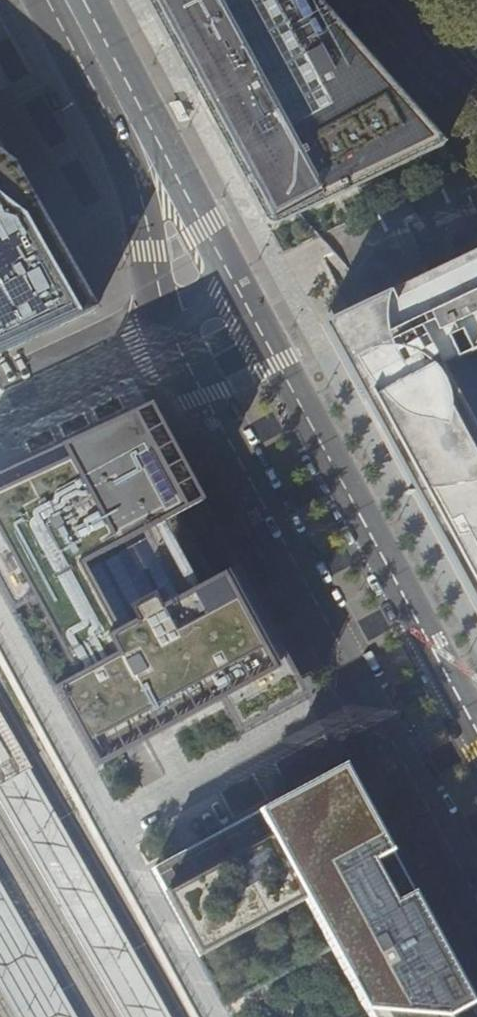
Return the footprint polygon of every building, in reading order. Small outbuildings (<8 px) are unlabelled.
[(147,7),(203,109),(254,204),(263,220),(271,223),(278,225),(300,214),(355,188),(415,159),(445,145),(423,121),(377,69),(334,21),(315,0),(143,0),(147,7)] [(0,178),(0,373),(81,331),(0,178)] [(321,326),(332,346),(361,400),(392,457),(431,530),(476,614),(476,387),(453,361),(476,350),(476,251),(452,263),(390,293),(339,317),(321,326)] [(0,506),(0,601),(8,616),(26,606),(110,760),(224,699),(213,679),(277,644),(269,629),(238,571),(235,572),(234,570),(197,590),(188,573),(193,570),(185,557),(179,546),(174,548),(165,531),(180,523),(179,520),(183,518),(148,453),(143,456),(136,443),(0,506)] [(453,1015),(471,1005),(460,985),(435,937),(406,883),(385,843),(355,788),(230,856),(219,835),(149,873),(223,1009),(333,949),(369,1015),(366,1016),(454,1016),(453,1015)]
